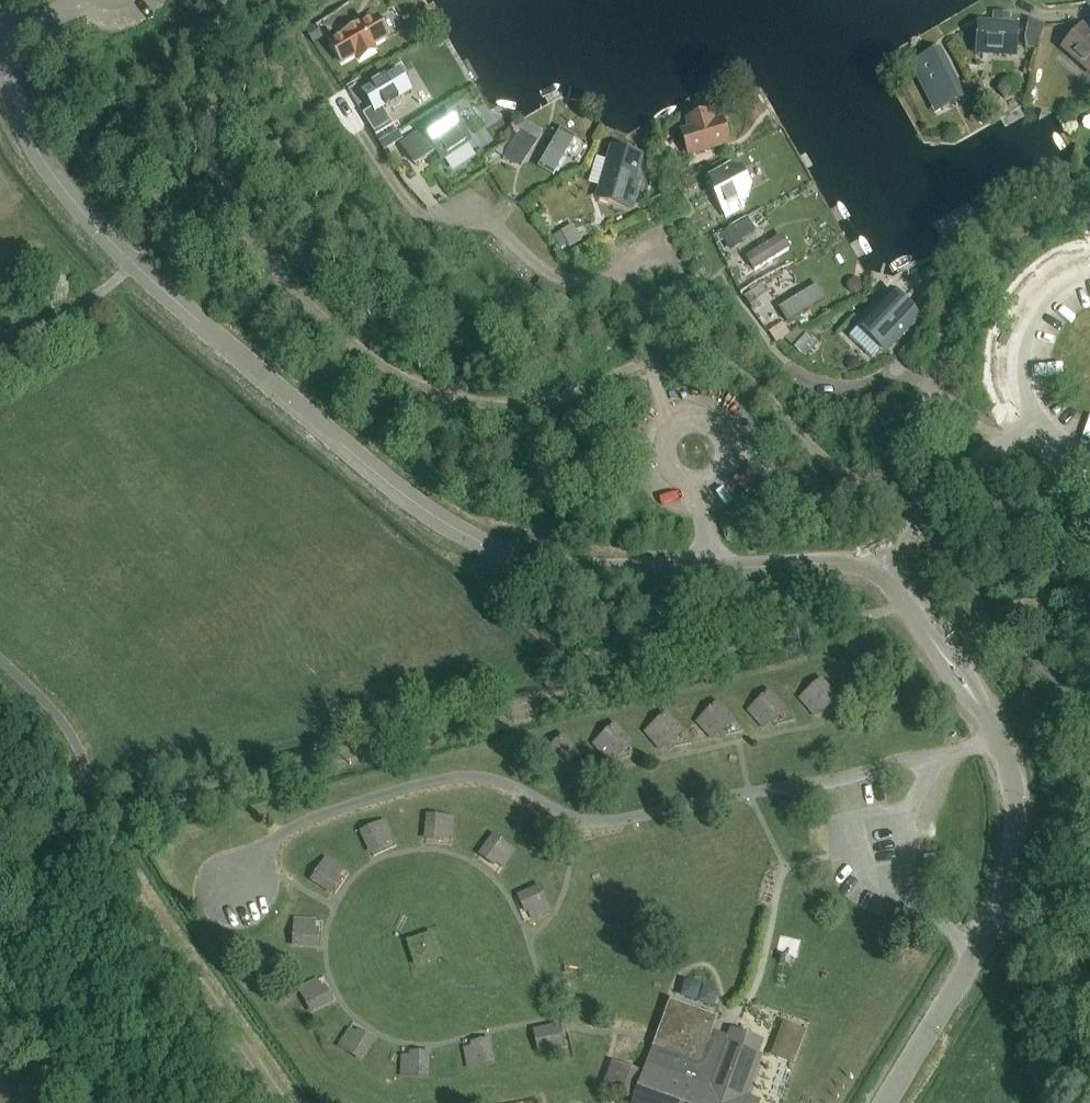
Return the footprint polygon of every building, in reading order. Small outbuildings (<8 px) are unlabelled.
[(994,27),(982,26),(980,52),(1015,55),(1017,28),(1009,28),(1010,14),(995,13),(994,27)] [(375,18),(331,43),(343,65),(357,57),(359,62),(378,52),(375,47),(388,39),(375,18)] [(1035,51),(1044,26),(1029,20),(1025,37),(1027,47),(1035,51)] [(1061,49),(1089,73),(1089,31),(1082,24),(1061,49)] [(322,37),(315,26),(306,32),(313,44),(322,37)] [(909,65),(935,116),(967,100),(941,49),(909,65)] [(403,66),(362,90),(373,108),(364,113),(375,131),(392,121),(384,107),(416,88),(403,66)] [(712,112),(685,120),(688,129),(681,131),(688,158),(731,145),(723,119),(715,121),(712,112)] [(435,151),(442,161),(469,143),(456,123),(427,144),(421,135),(404,146),(417,164),(435,151)] [(386,152),(405,142),(399,132),(380,142),(386,152)] [(559,133),(537,171),(554,180),(575,142),(559,133)] [(503,158),(520,169),(528,156),(511,146),(503,158)] [(637,179),(644,155),(611,146),(595,199),(633,210),(642,181),(637,179)] [(666,167),(676,162),(668,149),(659,155),(666,167)] [(706,178),(726,220),(745,211),(742,204),(749,201),(752,188),(743,170),(732,166),(706,178)] [(694,178),(684,183),(689,191),(698,185),(694,178)] [(573,227),(561,234),(570,249),(582,243),(573,227)] [(721,235),(730,252),(743,245),(734,228),(721,235)] [(738,251),(751,276),(792,254),(779,230),(738,251)] [(811,276),(773,298),(790,327),(828,305),(811,276)] [(772,302),(761,286),(744,298),(755,314),(772,302)] [(890,292),(858,326),(885,352),(917,318),(890,292)] [(798,330),(785,340),(794,349),(806,336),(798,330)] [(799,700),(813,716),(834,698),(820,682),(799,700)] [(768,693),(747,712),(762,728),(783,709),(768,693)] [(716,705),(696,724),(711,739),(731,721),(716,705)] [(665,716),(644,734),(658,750),(679,732),(665,716)] [(613,727),(592,746),(607,762),(628,743),(613,727)] [(424,838),(449,840),(451,821),(426,819),(424,838)] [(368,853),(391,842),(382,824),(360,835),(368,853)] [(501,869),(513,853),(492,838),(480,854),(501,869)] [(327,894),(341,873),(324,862),(310,883),(327,894)] [(545,904),(535,881),(517,889),(527,912),(545,904)] [(312,950),(314,925),(294,923),(292,948),(312,950)] [(430,929),(404,938),(413,965),(439,956),(430,929)] [(328,1006),(316,983),(299,992),(310,1015),(328,1006)] [(731,1041),(726,1039),(728,1035),(712,1030),(717,1015),(669,998),(632,1102),(751,1102),(743,1100),(758,1058),(754,1056),(757,1048),(753,1041),(739,1036),(732,1039),(731,1041)] [(781,1021),(769,1054),(792,1063),(804,1029),(781,1021)] [(539,1054),(561,1050),(556,1028),(534,1032),(539,1054)] [(349,1032),(338,1049),(360,1062),(370,1045),(349,1032)] [(489,1045),(464,1050),(468,1069),(493,1064),(489,1045)] [(427,1059),(402,1058),(401,1078),(427,1078),(427,1059)] [(612,1062),(602,1090),(631,1100),(641,1073),(612,1062)]
